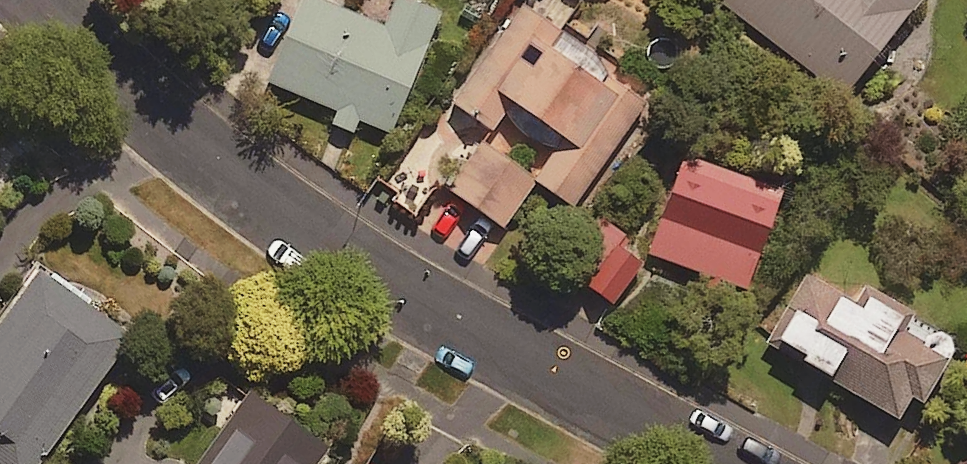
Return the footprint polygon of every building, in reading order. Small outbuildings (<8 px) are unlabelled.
[(332,0),(300,0),(268,77),(339,107),(334,121),(351,128),(357,115),(390,129),(441,9),(420,0),(395,0),(385,23),(332,0)] [(841,89),(906,0),(719,0),(841,89)] [(648,95),(521,6),(452,104),(490,130),(502,113),(555,150),(537,176),(574,202),(648,95)] [(538,175),(485,138),(451,187),(504,224),(538,175)] [(782,187),(683,150),(647,248),(746,285),(782,187)] [(614,301),(645,254),(619,238),(627,226),(595,206),(557,264),(614,301)] [(42,261),(0,318),(0,463),(33,463),(134,329),(42,261)] [(948,342),(857,287),(851,297),(804,270),(763,340),(900,422),(948,342)] [(301,460),(307,463),(316,463),(329,445),(248,388),(195,463),(298,463),(301,460)]
